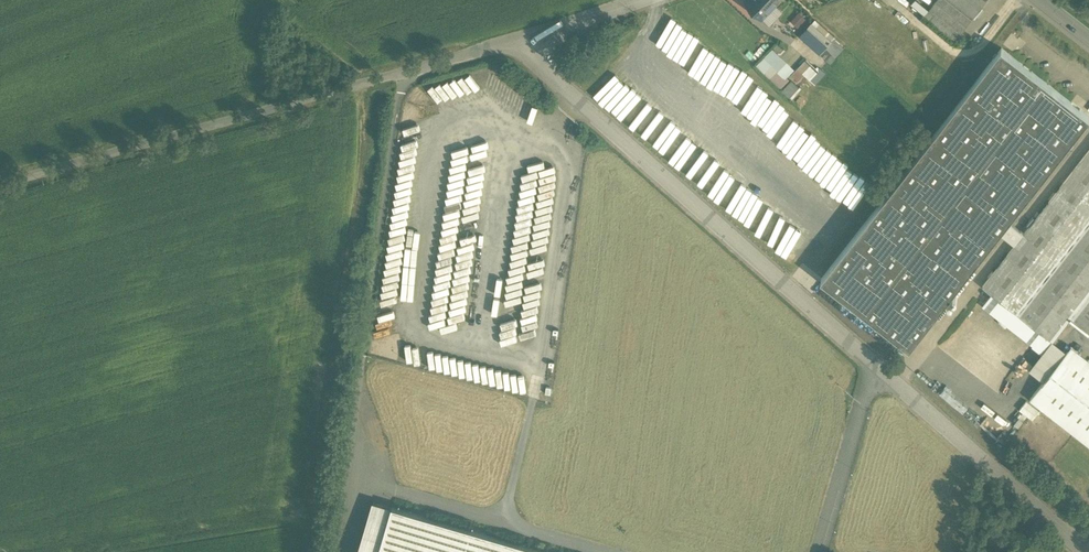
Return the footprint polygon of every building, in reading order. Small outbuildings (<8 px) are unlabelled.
[(746,3),(762,18),(780,0),(749,0),(746,3)] [(924,16),(955,40),(987,0),(936,0),(924,16)] [(886,18),(892,23),(901,13),(895,8),(886,18)] [(805,19),(798,12),(790,21),(798,28),(805,19)] [(832,41),(811,22),(799,36),(820,54),(832,41)] [(673,56),(684,45),(673,34),(662,45),(673,56)] [(832,41),(820,54),(829,62),(843,47),(834,38),(832,41)] [(821,278),(909,347),(999,233),(1008,221),(1088,118),(1088,116),(1001,48),(821,278)] [(792,68),(772,49),(756,65),(779,88),(788,79),(785,75),(792,68)] [(806,59),(792,74),(798,80),(804,74),(814,83),(825,72),(820,67),(818,69),(806,59)] [(439,79),(425,88),(442,113),(455,104),(439,79)] [(791,79),(781,90),(789,98),(799,87),(791,79)] [(982,286),(1052,341),(1071,318),(1088,294),(1088,150),(1015,245),(982,286)] [(1024,233),(1008,221),(999,233),(1015,245),(1024,233)] [(1088,331),(1088,330),(1088,294),(1071,318),(1088,331)] [(1071,346),(1030,399),(1088,445),(1088,360),(1071,346)] [(392,505),(378,551),(550,551),(392,505)]
